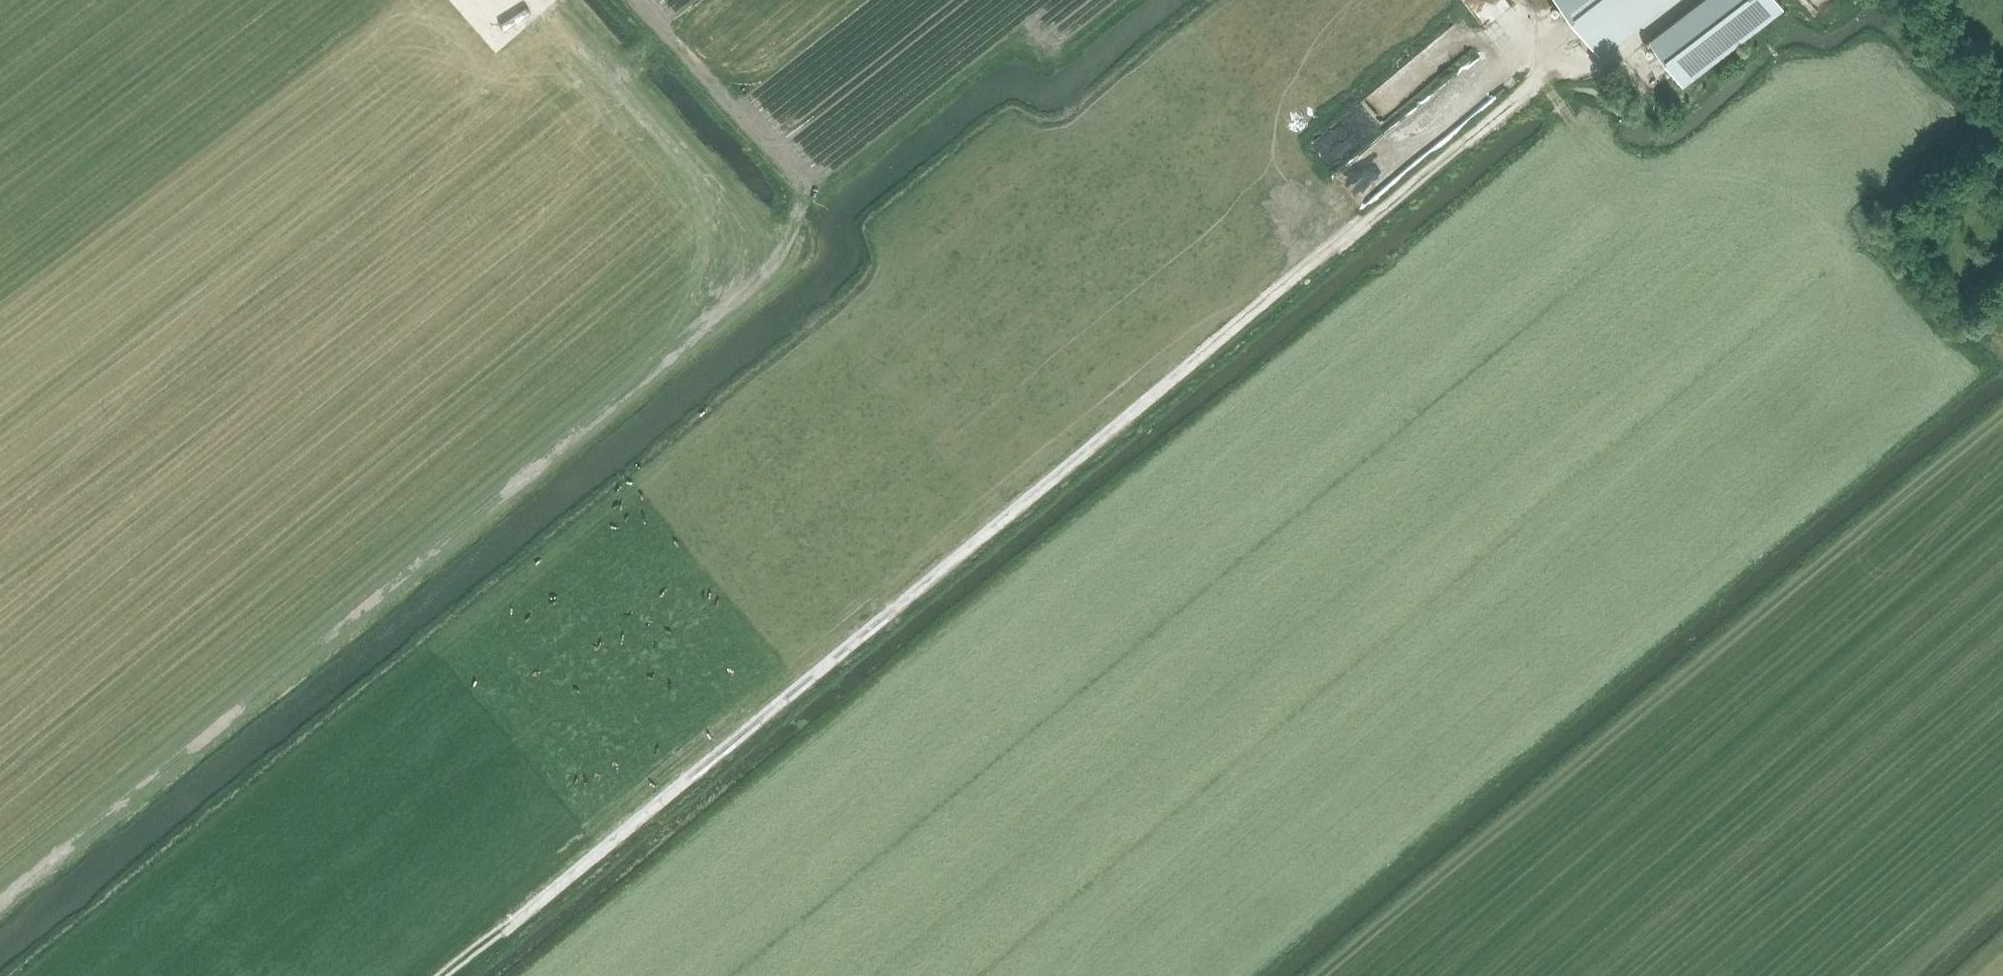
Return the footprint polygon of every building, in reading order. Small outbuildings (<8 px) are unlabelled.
[(1598,53),(1668,0),(1557,0),(1598,53)] [(1649,39),(1679,79),(1779,1),(1778,0),(1700,0),(1649,39)] [(1312,143),(1331,158),(1347,138),(1328,123),(1312,143)]
